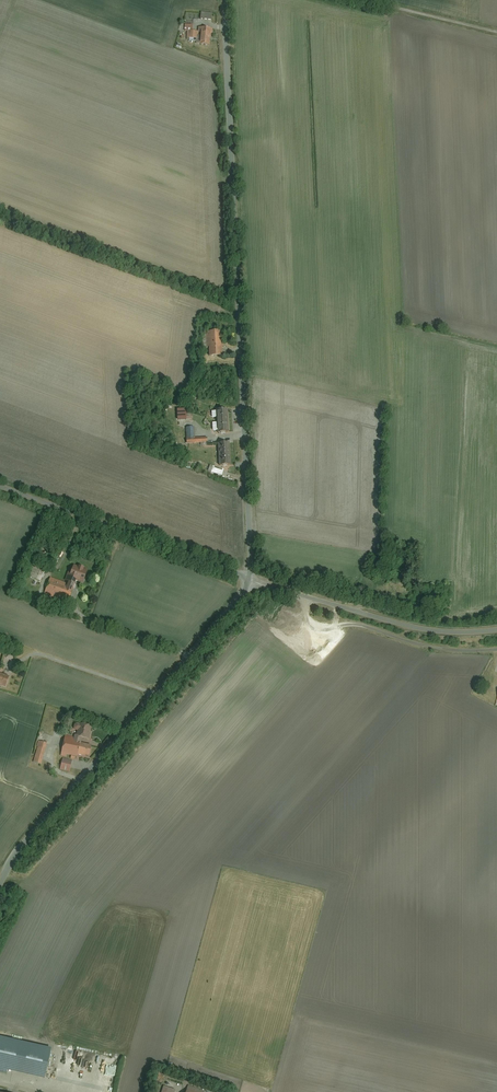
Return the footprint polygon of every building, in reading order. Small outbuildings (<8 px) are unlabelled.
[(213,14),(201,13),(200,20),(212,21),(213,14)] [(212,34),(213,29),(198,28),(198,32),(198,34),(201,34),(200,45),(210,46),(211,34),(212,34)] [(198,34),(198,32),(192,32),(187,31),(187,39),(197,40),(198,34)] [(224,330),(206,331),(206,335),(203,335),(204,347),(209,346),(209,356),(223,355),(222,346),(225,346),(224,330)] [(186,408),(177,408),(178,419),(193,418),(193,413),(186,413),(186,408)] [(229,431),(227,408),(216,409),(217,432),(229,431)] [(194,426),(186,427),(187,443),(208,442),(207,437),(195,437),(194,426)] [(231,465),(229,442),(218,443),(219,466),(231,465)] [(222,476),(224,469),(213,465),(211,472),(222,476)] [(75,566),(71,577),(70,580),(77,582),(83,585),(88,571),(75,566)] [(30,578),(40,582),(45,573),(35,568),(30,578)] [(51,579),(45,594),(69,603),(77,582),(70,580),(71,577),(67,575),(64,584),(51,579)] [(0,675),(0,686),(6,688),(10,678),(0,675)] [(83,738),(82,740),(88,741),(91,728),(80,725),(80,726),(76,725),(74,726),(73,729),(74,732),(78,732),(77,736),(83,738)] [(75,757),(78,758),(78,756),(85,757),(89,758),(92,747),(81,744),(82,740),(83,738),(77,736),(74,736),(74,738),(66,736),(61,756),(66,758),(67,755),(71,756),(70,759),(75,760),(75,757)] [(36,747),(38,747),(33,762),(41,765),(47,744),(38,741),(36,747)] [(72,761),(63,759),(60,770),(70,773),(71,768),(72,761)] [(76,1048),(77,1040),(48,1034),(47,1037),(43,1036),(42,1041),(76,1048)] [(0,1039),(0,1074),(7,1076),(7,1073),(44,1081),(52,1050),(0,1039)]
